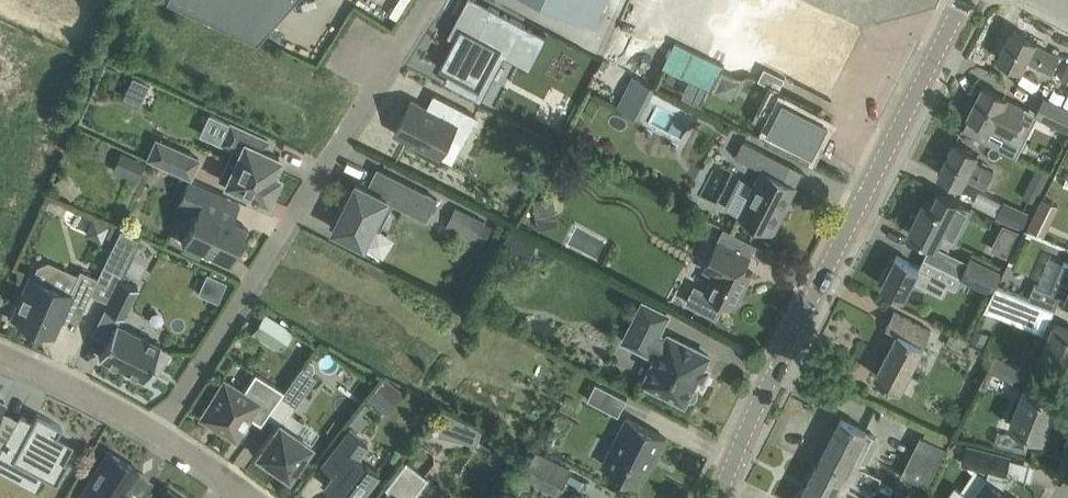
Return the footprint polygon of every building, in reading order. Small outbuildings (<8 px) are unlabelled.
[(256,36),(289,0),(176,0),(256,36)] [(596,21),(605,0),(550,0),(596,21)] [(769,58),(766,66),(828,93),(858,26),(799,0),(734,0),(719,36),(769,58)] [(462,24),(440,66),(449,71),(445,80),(482,99),(483,96),(478,94),(501,49),(515,56),(530,28),(532,29),(533,27),(490,4),(489,6),(491,7),(477,33),(462,24)] [(1027,58),(1052,71),(1060,55),(1035,42),(1037,38),(1014,26),(998,56),(1022,68),(1027,58)] [(665,65),(713,88),(724,64),(676,41),(665,65)] [(733,96),(742,75),(724,67),(715,88),(733,96)] [(764,67),(758,79),(779,89),(785,77),(764,67)] [(139,103),(149,83),(133,75),(123,95),(139,103)] [(618,104),(635,114),(652,84),(635,75),(618,104)] [(1013,135),(1009,133),(1024,104),(984,84),(968,114),(970,115),(963,128),(1006,150),(1013,135)] [(464,141),(478,115),(436,93),(435,95),(440,98),(436,107),(433,106),(429,107),(412,99),(395,131),(441,155),(452,135),(464,141)] [(1067,128),(1067,107),(1046,96),(1038,113),(1067,128)] [(826,120),(817,115),(786,99),(785,98),(770,127),(771,127),(772,127),(812,147),(812,148),(813,149),(827,120),(826,119),(826,120)] [(227,180),(267,198),(269,193),(273,195),(280,181),(276,179),(278,174),(272,171),(279,156),(264,149),(269,139),(231,122),(222,141),(235,146),(230,157),(236,160),(227,180)] [(190,176),(199,157),(157,138),(148,157),(190,176)] [(766,150),(744,139),(736,155),(758,166),(766,150)] [(939,172),(962,184),(966,176),(986,185),(994,169),(974,160),(978,152),(955,140),(939,172)] [(114,170),(126,175),(134,156),(122,151),(114,170)] [(1034,165),(1029,177),(1045,185),(1051,173),(1034,165)] [(380,226),(391,204),(393,201),(428,218),(439,197),(379,167),(370,186),(358,180),(334,227),(344,232),(343,236),(354,242),(356,238),(366,243),(375,224),(380,226)] [(796,184),(764,168),(740,214),(773,231),(774,229),(778,227),(781,219),(781,214),(783,211),(784,211),(789,201),(788,200),(796,184)] [(244,223),(235,218),(210,207),(217,194),(188,181),(181,198),(182,198),(183,196),(200,204),(182,242),(199,249),(201,244),(229,257),(237,239),(239,240),(239,241),(240,242),(249,227),(248,227),(247,228),(243,226),(244,223)] [(909,230),(936,244),(943,228),(953,233),(968,204),(939,189),(932,204),(925,200),(909,230)] [(1007,195),(1004,202),(998,213),(997,216),(1022,229),(1033,209),(1007,195)] [(555,197),(534,201),(537,216),(558,212),(555,197)] [(456,205),(447,225),(476,239),(485,220),(456,205)] [(1045,236),(1052,220),(1035,212),(1027,228),(1045,236)] [(110,223),(93,216),(85,233),(102,241),(110,223)] [(366,244),(385,254),(394,235),(376,226),(366,244)] [(512,227),(503,245),(529,258),(538,241),(512,227)] [(121,228),(103,264),(121,272),(138,237),(121,228)] [(719,238),(704,268),(715,273),(706,290),(736,305),(753,272),(744,268),(751,254),(719,238)] [(882,284),(904,295),(912,280),(942,295),(948,284),(956,288),(961,277),(962,276),(925,257),(920,265),(897,253),(882,284)] [(992,292),(996,281),(1001,269),(972,255),(962,276),(961,277),(992,292)] [(1056,308),(1061,295),(1067,298),(1067,262),(1050,255),(1037,283),(1035,282),(1035,284),(1027,280),(1022,292),(996,281),(1056,308)] [(70,292),(31,274),(17,305),(15,303),(9,316),(22,322),(23,319),(41,327),(43,323),(55,328),(58,320),(74,327),(98,275),(80,268),(70,292)] [(208,270),(200,289),(219,298),(228,279),(208,270)] [(139,287),(121,278),(107,306),(124,315),(139,287)] [(1049,334),(1040,357),(1067,369),(1067,327),(1051,320),(1056,308),(996,281),(992,292),(985,307),(1049,334)] [(691,307),(698,288),(686,283),(679,302),(691,307)] [(696,384),(694,383),(698,376),(700,377),(705,367),(703,365),(709,354),(670,334),(667,339),(657,334),(667,313),(641,300),(621,340),(650,355),(651,353),(658,356),(646,381),(685,401),(687,397),(688,397),(690,398),(692,398),(693,397),(695,397),(696,396),(697,395),(698,393),(698,392),(699,391),(699,389),(698,388),(698,387),(697,385),(696,384)] [(901,387),(913,393),(921,375),(910,370),(931,328),(894,309),(887,323),(899,329),(876,374),(901,387)] [(252,331),(280,350),(294,330),(265,311),(252,331)] [(117,321),(100,355),(144,377),(151,365),(158,369),(170,350),(160,345),(162,343),(117,321)] [(984,344),(991,332),(977,325),(970,337),(984,344)] [(995,351),(988,366),(1018,382),(1026,366),(995,351)] [(303,366),(310,371),(313,366),(313,359),(310,356),(303,366)] [(284,389),(281,393),(282,393),(296,403),(316,375),(310,371),(303,366),(302,365),(284,389)] [(236,436),(242,427),(249,415),(261,422),(282,393),(281,393),(284,389),(255,371),(244,390),(224,377),(201,414),(236,436)] [(387,411),(403,390),(384,375),(368,397),(387,411)] [(597,382),(589,398),(619,414),(628,397),(597,382)] [(1058,399),(1048,395),(1026,386),(1010,423),(1043,436),(1058,399)] [(370,418),(363,413),(369,404),(365,401),(350,420),(361,429),(370,418)] [(287,408),(257,451),(260,454),(262,458),(264,461),(269,463),(273,463),(289,474),(295,465),(306,473),(314,462),(303,454),(312,442),(296,431),(304,420),(287,408)] [(436,424),(454,433),(461,417),(444,408),(436,424)] [(0,451),(0,470),(17,479),(24,466),(57,484),(69,463),(65,461),(75,444),(59,435),(64,428),(39,414),(22,444),(8,437),(0,451)] [(883,474),(865,465),(880,437),(865,429),(867,427),(842,414),(816,466),(840,478),(843,471),(876,488),(883,474)] [(667,436),(647,426),(628,417),(604,464),(637,481),(651,455),(656,457),(667,436)] [(355,497),(360,492),(361,493),(373,478),(371,477),(375,472),(360,460),(362,456),(359,453),(368,442),(348,427),(321,461),(332,470),(331,471),(336,475),(328,485),(339,494),(336,497),(337,497),(355,497)] [(928,485),(948,448),(921,435),(902,472),(928,485)] [(1002,486),(1005,473),(1006,473),(1011,455),(968,444),(963,462),(978,466),(976,468),(985,475),(971,495),(955,485),(946,497),(1017,497),(1018,497),(1002,486)] [(537,448),(523,474),(557,492),(571,466),(537,448)] [(110,450),(81,494),(87,497),(136,497),(124,490),(138,468),(110,450)] [(416,491),(427,476),(406,460),(386,486),(390,497),(418,497),(416,491)] [(876,488),(843,471),(840,478),(816,466),(800,497),(871,497),(876,488)] [(162,496),(161,497),(184,497),(169,487),(162,496)]
